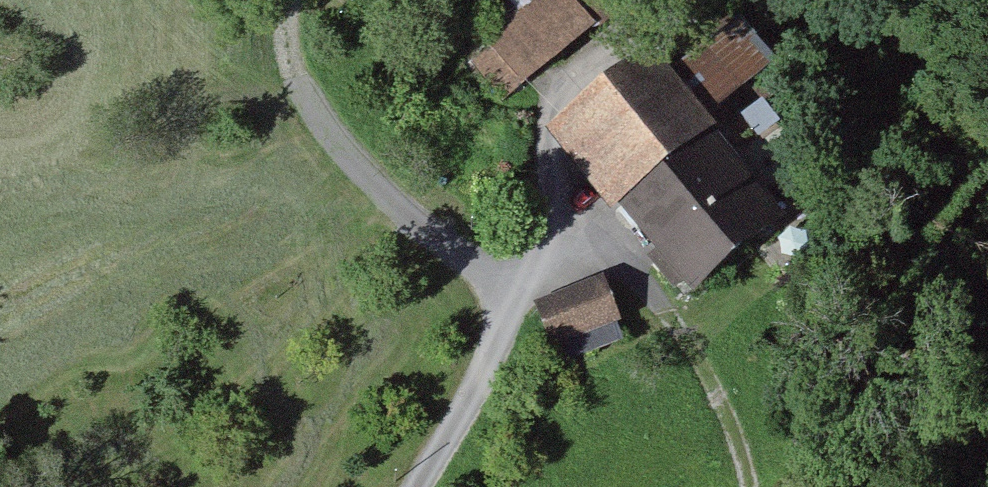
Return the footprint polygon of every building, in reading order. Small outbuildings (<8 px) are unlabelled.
[(507,100),(595,37),(568,0),(532,0),(468,45),(507,100)] [(732,85),(771,70),(757,32),(717,47),(732,85)] [(545,118),(601,206),(682,154),(626,67),(545,118)] [(601,206),(653,288),(734,237),(682,154),(601,206)] [(532,314),(545,356),(622,331),(608,289),(532,314)]
